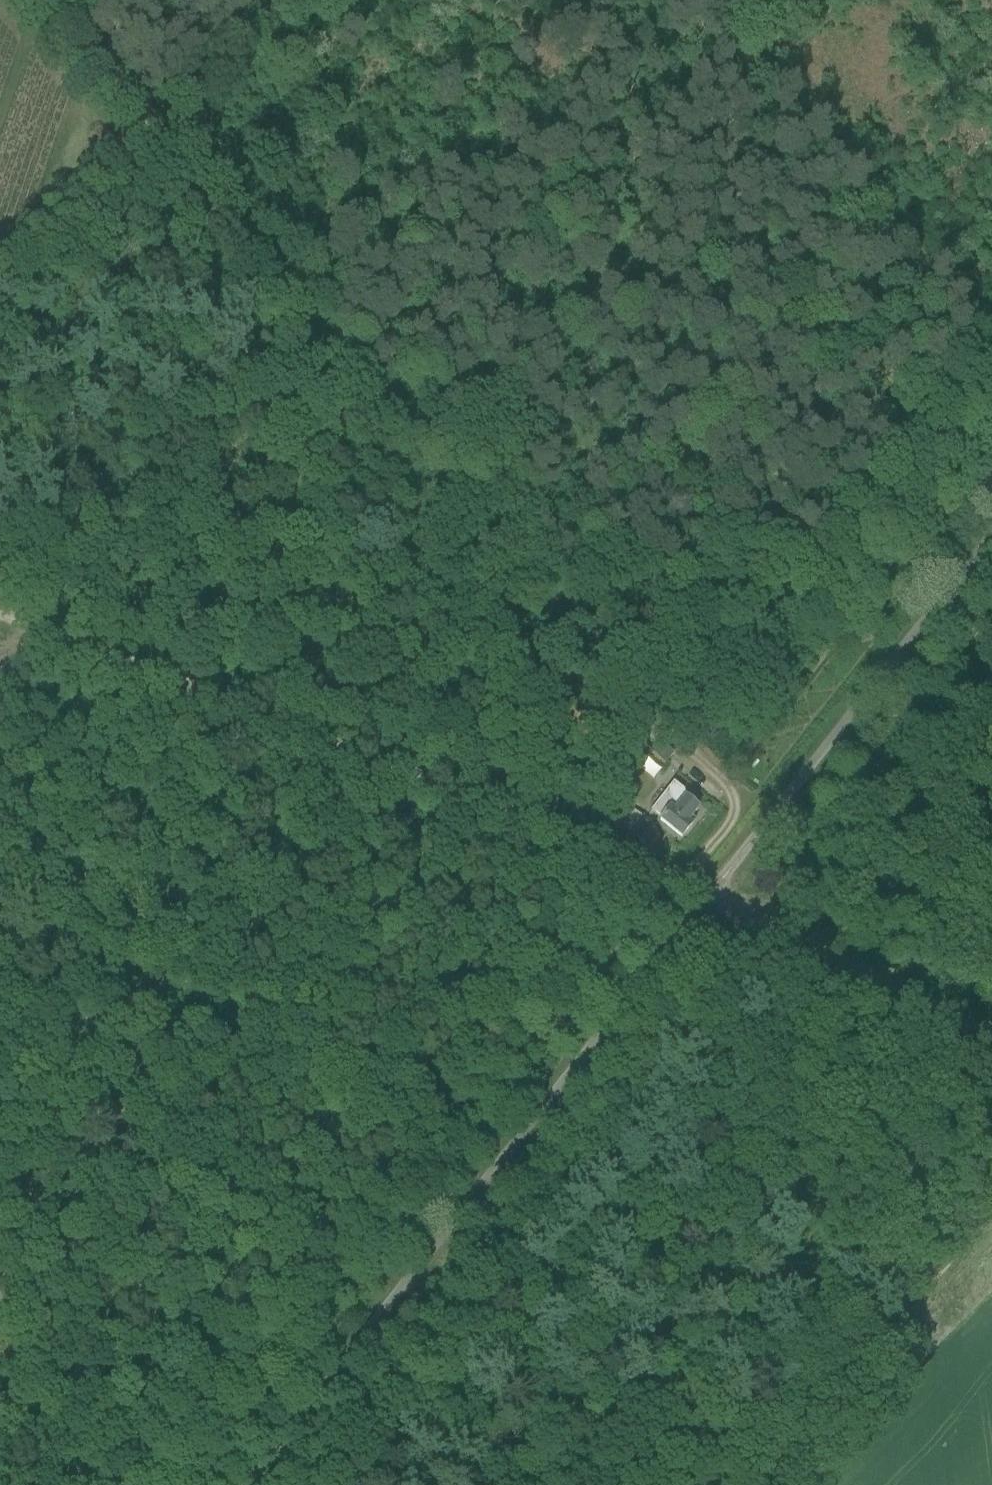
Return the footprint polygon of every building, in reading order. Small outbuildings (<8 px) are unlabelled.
[(697,809),(683,798),(685,795),(682,792),(683,791),(671,783),(650,810),(659,818),(657,821),(680,838),(694,820),(690,818),(697,809)] [(612,823),(615,825),(642,847),(656,831),(632,811),(625,819),(619,813),(612,823)]
